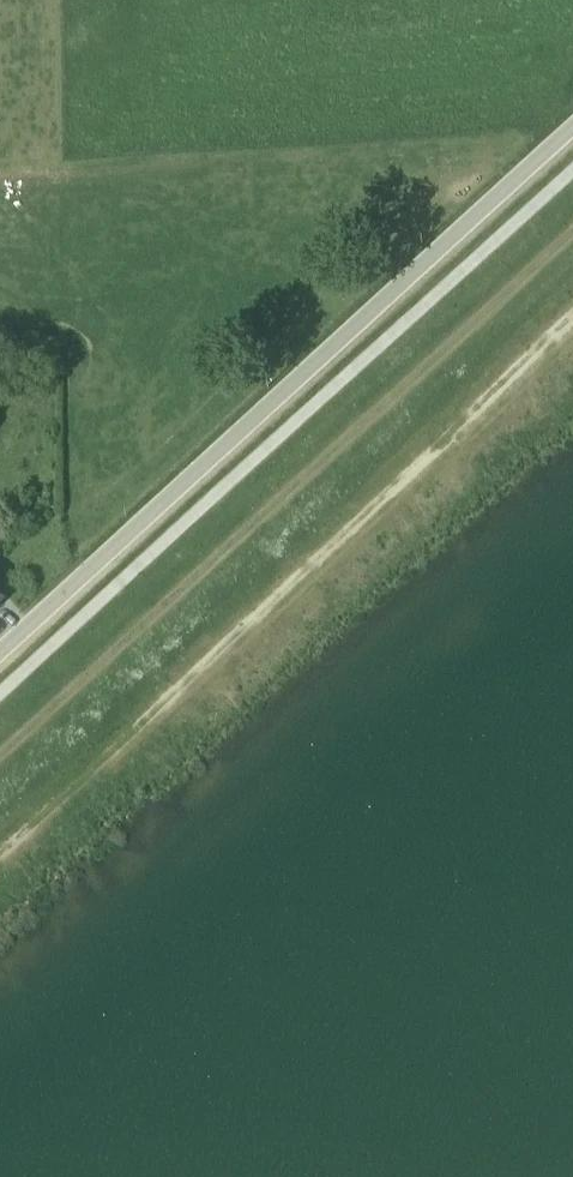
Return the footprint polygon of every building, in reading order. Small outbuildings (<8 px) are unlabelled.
[(9,545),(0,534),(0,552),(9,545)]
